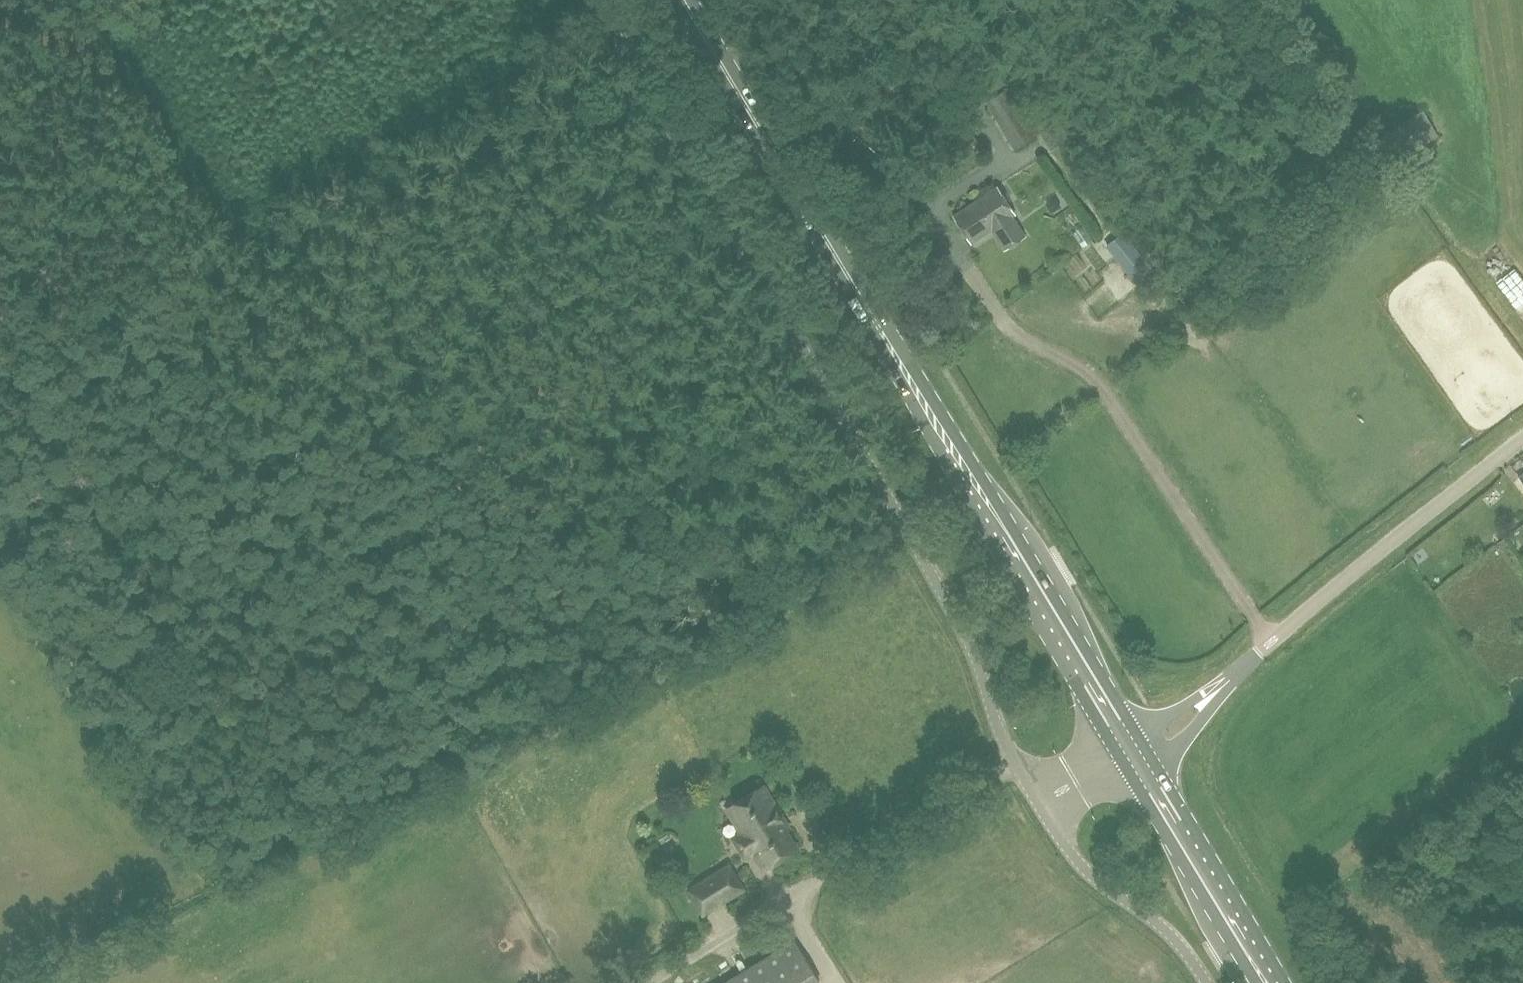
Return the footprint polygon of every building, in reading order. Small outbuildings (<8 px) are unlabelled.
[(987,101),(1016,150),(1037,138),(1008,88),(987,101)] [(998,186),(953,215),(971,242),(991,229),(1004,249),(1025,236),(1012,215),(1015,213),(998,186)] [(1068,227),(1077,243),(1088,237),(1079,221),(1068,227)] [(1121,235),(1105,248),(1137,288),(1153,276),(1121,235)] [(784,819),(763,786),(727,808),(743,833),(734,838),(745,856),(758,849),(768,865),(796,847),(780,821),(784,819)] [(688,889),(703,913),(744,888),(729,864),(688,889)] [(722,982),(815,982),(819,980),(794,939),(722,982)]
